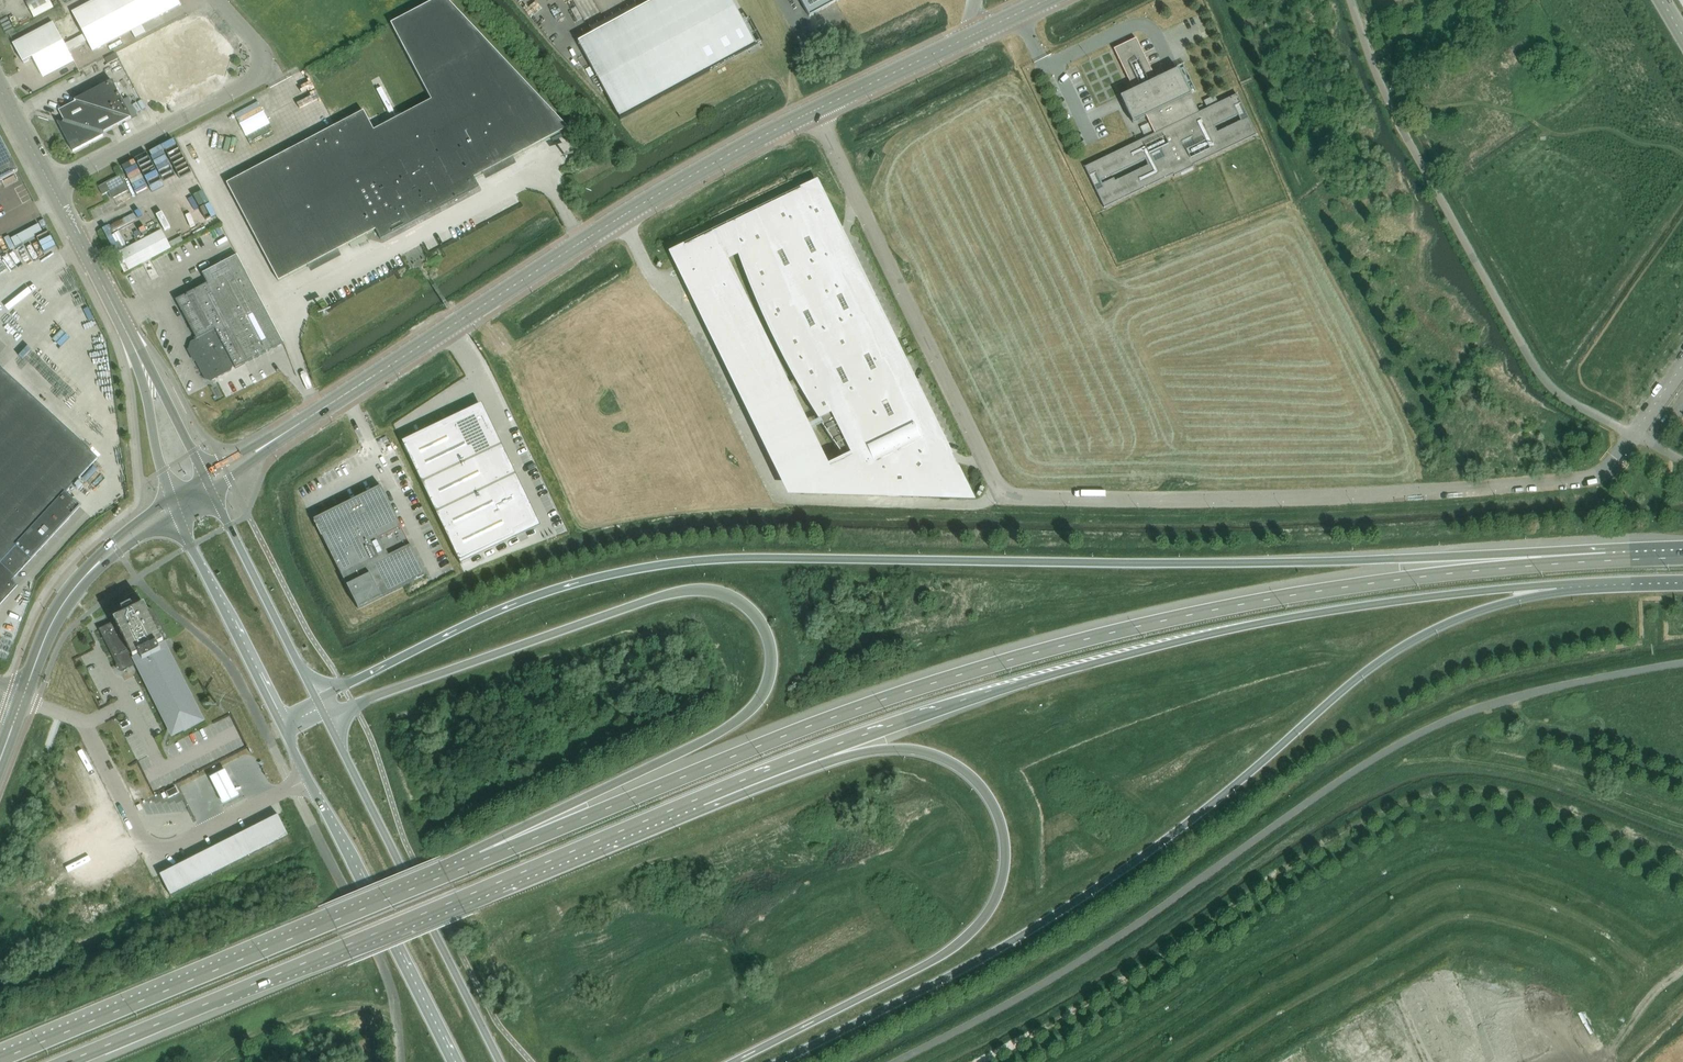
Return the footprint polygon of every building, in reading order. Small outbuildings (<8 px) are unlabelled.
[(93,52),(180,5),(178,0),(95,0),(72,12),(84,35),(65,45),(53,23),(13,43),(24,63),(34,58),(44,78),(74,62),(68,51),(87,41),(93,52)] [(34,18),(53,7),(50,0),(30,0),(26,2),(34,18)] [(227,184),(279,282),(376,230),(381,240),(479,188),(474,178),(568,128),(447,0),(435,0),(391,24),(421,81),(431,100),(374,130),(364,111),(227,184)] [(285,3),(299,19),(308,12),(297,0),(288,0),(285,3)] [(308,12),(316,4),(312,0),(297,0),(308,12)] [(316,4),(331,20),(339,13),(327,0),(320,0),(316,4)] [(339,13),(347,6),(342,0),(327,0),(339,13)] [(347,6),(356,15),(365,6),(360,0),(342,0),(347,6)] [(578,42),(620,119),(756,45),(731,0),(655,0),(578,42)] [(809,17),(840,0),(800,0),(809,17)] [(285,3),(277,10),(291,26),(299,19),(285,3)] [(316,4),(308,12),(322,28),(331,20),(316,4)] [(277,10),(267,18),(282,35),(291,26),(277,10)] [(308,12),(299,19),(314,35),(322,28),(308,12)] [(190,17),(120,54),(144,101),(215,64),(190,17)] [(299,19),(291,26),(306,43),(314,35),(299,19)] [(1154,134),(1085,167),(1089,177),(1096,173),(1100,182),(1145,160),(1148,166),(1115,182),(1114,179),(1101,185),(1103,188),(1096,192),(1104,208),(1173,175),(1174,177),(1194,167),(1193,166),(1256,135),(1252,126),(1249,119),(1242,122),(1241,121),(1217,133),(1214,127),(1238,115),(1238,114),(1234,106),(1241,103),(1237,94),(1199,113),(1191,96),(1190,94),(1178,70),(1156,80),(1136,38),(1114,49),(1134,91),(1120,97),(1125,107),(1133,123),(1146,117),(1154,134)] [(116,54),(106,59),(108,64),(118,59),(116,54)] [(104,132),(131,118),(112,81),(74,101),(75,102),(59,110),(64,120),(63,124),(58,122),(73,152),(103,136),(104,132)] [(0,136),(0,181),(18,171),(0,136)] [(113,199),(129,191),(121,175),(98,187),(103,195),(110,191),(113,199)] [(787,384),(756,320),(753,315),(754,315),(720,246),(678,265),(686,281),(697,276),(700,283),(701,285),(702,285),(705,292),(704,292),(705,294),(705,293),(709,300),(708,300),(709,302),(710,302),(713,309),(712,309),(713,310),(714,310),(717,317),(716,317),(717,319),(718,318),(721,325),(720,325),(721,328),(722,327),(725,334),(725,336),(716,340),(716,339),(715,339),(715,340),(744,400),(751,413),(750,413),(773,459),(783,454),(790,467),(789,468),(797,484),(828,469),(810,431),(821,425),(831,440),(836,447),(842,456),(853,471),(857,476),(861,481),(863,484),(864,485),(867,487),(868,488),(870,490),(872,491),(873,492),(876,493),(878,494),(880,495),(882,495),(885,496),(891,497),(893,497),(896,497),(900,496),(904,496),(907,495),(908,494),(912,493),(916,491),(917,490),(919,488),(922,487),(923,486),(924,485),(925,483),(927,481),(928,479),(929,478),(930,476),(931,475),(932,472),(933,471),(934,468),(935,466),(935,465),(935,463),(936,460),(936,458),(936,455),(936,453),(936,451),(936,448),(935,446),(935,443),(934,442),(934,440),(931,435),(918,441),(917,439),(920,438),(916,428),(913,429),(908,415),(902,402),(900,397),(897,389),(891,374),(886,364),(881,351),(876,341),(874,336),(861,311),(852,292),(849,287),(842,272),(836,263),(831,253),(830,252),(829,250),(829,249),(828,249),(828,248),(828,247),(828,246),(829,245),(830,244),(829,244),(832,236),(832,237),(833,236),(833,235),(833,234),(834,233),(834,231),(834,230),(834,228),(833,225),(833,223),(833,222),(832,220),(832,217),(831,215),(830,214),(829,211),(828,208),(826,206),(822,201),(820,200),(819,199),(818,198),(816,198),(814,197),(811,196),(810,196),(807,196),(804,196),(801,196),(800,197),(798,197),(794,199),(786,202),(774,208),(759,215),(749,221),(746,223),(745,223),(742,225),(741,226),(741,227),(740,228),(739,229),(738,230),(738,232),(737,233),(736,234),(736,236),(736,237),(735,243),(735,245),(736,248),(737,251),(741,263),(744,271),(750,286),(754,296),(756,301),(760,312),(763,317),(770,332),(776,344),(780,354),(787,366),(791,373),(795,381),(787,384)] [(124,273),(171,248),(162,230),(115,255),(124,273)] [(193,238),(201,253),(208,249),(200,234),(193,238)] [(187,241),(195,257),(201,253),(193,238),(187,241)] [(180,245),(188,260),(195,257),(187,241),(180,245)] [(188,260),(180,245),(173,248),(181,264),(188,260)] [(166,252),(174,267),(181,264),(173,248),(166,252)] [(166,252),(159,255),(168,271),(174,267),(166,252)] [(168,271),(159,255),(153,259),(161,274),(168,271)] [(236,369),(284,343),(237,255),(202,274),(207,284),(176,300),(197,339),(191,343),(188,349),(205,380),(211,382),(231,371),(232,367),(234,366),(236,369)] [(72,309),(88,303),(83,291),(67,298),(72,309)] [(17,586),(18,586),(12,580),(80,507),(65,493),(97,459),(0,369),(0,605),(17,586)] [(444,423),(460,416),(457,409),(442,416),(444,423)] [(443,424),(402,443),(460,565),(462,564),(461,562),(515,536),(513,531),(532,522),(530,517),(484,421),(479,410),(445,427),(443,424)] [(380,486),(314,520),(358,610),(425,576),(380,486)] [(115,621),(99,629),(100,632),(108,648),(117,665),(119,665),(119,666),(120,666),(120,667),(120,668),(121,668),(122,668),(123,668),(124,668),(125,667),(125,666),(126,666),(127,669),(138,664),(142,662),(144,665),(140,667),(136,668),(170,736),(203,719),(169,652),(173,650),(168,640),(163,629),(158,619),(157,617),(156,614),(155,612),(153,610),(150,609),(148,608),(147,608),(145,604),(114,619),(115,621)] [(225,767),(210,775),(224,803),(240,795),(225,767)] [(278,815),(268,820),(279,842),(289,837),(278,815)] [(268,820),(258,825),(269,847),(279,842),(268,820)] [(258,825),(248,830),(259,852),(269,847),(258,825)] [(248,830),(238,835),(249,857),(259,852),(248,830)] [(238,835),(228,840),(239,862),(249,857),(238,835)] [(228,840),(219,845),(230,867),(239,862),(228,840)] [(219,845),(209,850),(220,872),(230,867),(219,845)] [(209,850),(199,855),(210,876),(220,872),(209,850)] [(199,855),(189,860),(200,881),(210,876),(199,855)] [(189,860),(179,864),(190,886),(200,881),(189,860)] [(179,864),(169,869),(181,891),(190,886),(179,864)] [(169,869),(160,874),(171,896),(181,891),(169,869)]
